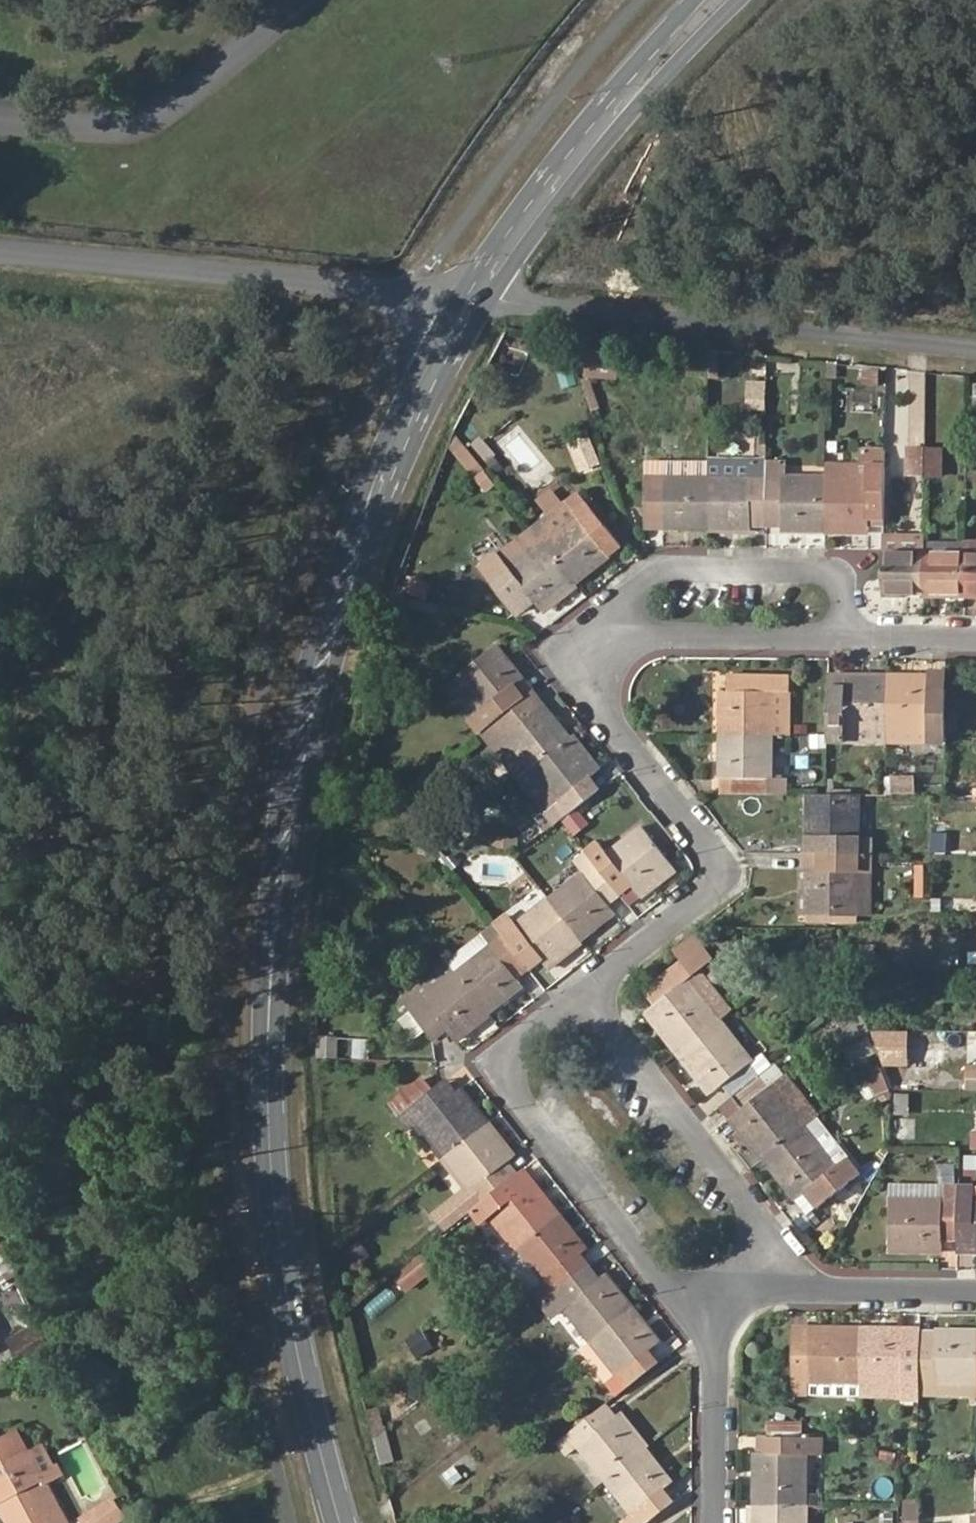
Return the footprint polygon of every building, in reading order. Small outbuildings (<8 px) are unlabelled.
[(585,378),(613,382),(615,360),(587,357),(585,378)] [(772,378),(750,376),(748,406),(790,410),(793,369),(773,368),(772,378)] [(592,412),(601,408),(593,385),(584,388),(592,412)] [(476,480),(481,466),(467,447),(457,455),(476,480)] [(886,519),(886,457),(887,447),(862,447),(862,464),(868,464),(868,476),(825,476),(825,530),(869,530),(869,520),(886,519)] [(766,519),(767,465),(767,457),(707,457),(707,460),(707,529),(751,529),(751,527),(751,519),(766,519)] [(906,457),(906,482),(923,482),(923,457),(906,457)] [(923,482),(940,483),(940,457),(923,457),(923,482)] [(666,529),(707,529),(707,460),(666,460),(666,464),(647,464),(647,519),(666,519),(666,529)] [(862,464),(825,464),(825,476),(868,476),(868,464),(862,464)] [(783,528),(784,529),(825,530),(825,476),(783,476),(783,465),(767,465),(766,519),(783,519),(783,528)] [(476,480),(486,493),(496,484),(481,466),(476,480)] [(611,555),(610,554),(604,546),(615,538),(579,493),(532,529),(576,583),(611,555)] [(647,529),(666,529),(666,519),(647,519),(647,529)] [(751,527),(766,527),(766,519),(751,519),(751,527)] [(766,519),(766,527),(783,528),(783,519),(766,519)] [(543,608),(576,583),(532,529),(485,565),(522,612),(537,600),(543,608)] [(610,554),(621,546),(615,538),(604,546),(610,554)] [(964,542),(923,542),(923,552),(964,553),(964,542)] [(964,542),(964,553),(975,553),(975,542),(964,542)] [(906,594),(924,594),(923,552),(886,553),(886,599),(906,598),(906,594)] [(945,594),(945,598),(964,598),(964,578),(964,553),(923,552),(924,594),(945,594)] [(964,553),(964,578),(964,598),(975,598),(975,553),(964,553)] [(543,608),(546,611),(578,586),(576,583),(543,608)] [(525,678),(499,644),(456,677),(482,711),(472,720),(481,731),(523,699),(513,687),(525,678)] [(728,691),(720,691),(720,732),(774,732),(775,691),(789,691),(789,675),(735,675),(735,691),(728,691)] [(844,731),(887,731),(888,676),(845,675),(845,677),(845,691),(828,691),(828,710),(828,732),(828,743),(844,742),(844,731)] [(947,743),(947,738),(948,690),(931,689),(932,676),(888,676),(887,731),(930,731),(930,743),(947,743)] [(948,690),(948,676),(932,676),(931,689),(948,690)] [(472,720),(482,711),(456,677),(445,685),(472,720)] [(845,677),(828,677),(828,691),(845,691),(845,677)] [(523,699),(534,690),(525,678),(513,687),(523,699)] [(544,702),(534,690),(523,699),(532,710),(544,702)] [(774,732),(794,732),(794,691),(789,691),(775,691),(774,732)] [(532,710),(523,699),(481,731),(518,778),(529,770),(571,737),(544,702),(532,710)] [(787,777),(774,777),(774,732),(720,732),(720,777),(733,777),(733,792),(787,793),(787,777)] [(597,770),(600,767),(574,734),(571,737),(597,770)] [(591,797),(596,793),(585,779),(597,770),(571,737),(529,770),(555,802),(544,811),(555,826),(562,820),(591,797)] [(544,811),(555,802),(529,770),(518,778),(544,811)] [(720,792),(733,792),(733,777),(720,777),(720,792)] [(872,838),(861,837),(862,794),(827,793),(806,793),(806,837),(823,838),(823,852),(872,853),(872,838)] [(633,884),(641,894),(675,868),(642,826),(609,852),(601,842),(588,852),(620,894),(633,884)] [(513,840),(503,839),(495,838),(493,852),(511,855),(512,850),(513,840)] [(455,870),(465,863),(455,851),(445,858),(455,870)] [(617,913),(609,903),(620,894),(588,852),(576,860),(584,871),(550,898),(583,941),(617,913)] [(822,869),(805,868),(804,914),(855,915),(856,870),(872,871),(872,853),(823,852),(822,869)] [(823,852),(805,852),(805,868),(822,869),(823,852)] [(641,894),(644,898),(678,871),(675,868),(641,894)] [(855,915),(871,915),(872,871),(856,870),(855,915)] [(549,968),(583,941),(550,898),(515,925),(507,914),(494,924),(527,967),(540,957),(549,968)] [(804,922),(855,924),(855,915),(804,914),(804,922)] [(524,987),(516,976),(527,967),(494,924),(483,933),(490,943),(456,971),(490,1014),(524,987)] [(490,943),(483,933),(448,960),(456,971),(490,943)] [(698,934),(674,953),(682,963),(705,945),(698,934)] [(679,1052),(723,1018),(691,977),(700,970),(716,958),(705,945),(682,963),(648,990),(657,1002),(647,1010),(679,1052)] [(490,1014),(456,971),(448,960),(402,997),(409,1007),(434,1040),(448,1029),(456,1040),(490,1014)] [(723,1018),(733,1010),(700,970),(691,977),(723,1018)] [(841,1029),(860,1017),(862,1015),(856,1006),(835,1020),(841,1029)] [(866,1036),(871,1033),(860,1017),(841,1029),(851,1046),(866,1036)] [(711,1093),(723,1084),(733,1097),(771,1067),(761,1055),(756,1060),(723,1018),(679,1052),(711,1093)] [(322,1053),(337,1055),(337,1030),(322,1030),(322,1053)] [(843,1052),(855,1069),(878,1053),(866,1036),(851,1046),(843,1052)] [(740,1129),(747,1138),(763,1159),(816,1116),(775,1064),(771,1067),(733,1097),(741,1107),(730,1116),(740,1129)] [(907,1064),(872,1073),(876,1090),(911,1082),(907,1064)] [(420,1078),(387,1105),(398,1118),(432,1091),(420,1078)] [(453,1098),(459,1093),(447,1079),(441,1084),(453,1098)] [(409,1132),(418,1125),(445,1158),(488,1123),(462,1090),(459,1093),(453,1098),(441,1084),(432,1091),(398,1118),(409,1132)] [(911,1095),(894,1095),(894,1122),(910,1122),(911,1095)] [(733,1097),(722,1105),(730,1116),(741,1107),(733,1097)] [(815,1203),(858,1169),(816,1116),(763,1159),(795,1201),(807,1191),(815,1203)] [(892,1142),(910,1142),(910,1122),(894,1122),(892,1121),(892,1142)] [(471,1191),(461,1198),(470,1209),(513,1175),(506,1166),(511,1162),(516,1158),(488,1123),(445,1158),(468,1187),(471,1191)] [(734,1134),(741,1143),(747,1138),(740,1129),(734,1134)] [(511,1162),(506,1166),(513,1175),(518,1171),(511,1162)] [(535,1181),(523,1167),(518,1171),(513,1175),(525,1190),(535,1181)] [(482,1224),(492,1217),(517,1249),(561,1215),(535,1181),(525,1190),(513,1175),(470,1209),(482,1224)] [(943,1185),(891,1184),(891,1195),(943,1196),(943,1185)] [(942,1252),(943,1238),(957,1238),(957,1185),(943,1185),(943,1196),(891,1195),(889,1251),(942,1252)] [(972,1196),(972,1185),(957,1185),(957,1238),(972,1238),(971,1253),(975,1253),(975,1196),(972,1196)] [(471,1191),(468,1187),(432,1215),(444,1230),(470,1209),(461,1198),(471,1191)] [(804,1212),(815,1203),(807,1191),(795,1201),(804,1212)] [(543,1282),(533,1290),(544,1303),(587,1268),(578,1256),(588,1248),(561,1215),(517,1249),(543,1282)] [(957,1238),(957,1253),(971,1253),(972,1238),(957,1238)] [(517,1249),(507,1257),(533,1290),(543,1282),(517,1249)] [(393,1275),(404,1289),(425,1270),(415,1257),(393,1275)] [(16,1272),(8,1258),(0,1263),(0,1275),(2,1280),(16,1272)] [(555,1317),(564,1309),(591,1342),(635,1308),(607,1273),(597,1281),(587,1268),(544,1303),(555,1317)] [(12,1339),(27,1366),(56,1351),(33,1306),(17,1314),(26,1332),(12,1339)] [(616,1395),(659,1361),(650,1350),(660,1342),(635,1308),(591,1342),(580,1350),(616,1395)] [(809,1395),(809,1384),(862,1384),(863,1329),(810,1329),(809,1342),(794,1342),(793,1395),(809,1395)] [(901,1385),(901,1397),(920,1398),(920,1342),(904,1342),(904,1330),(888,1329),(863,1329),(862,1384),(901,1385)] [(920,1342),(920,1330),(904,1330),(904,1342),(920,1342)] [(975,1398),(975,1330),(937,1330),(936,1343),(920,1342),(920,1398),(975,1398)] [(937,1330),(920,1330),(920,1342),(936,1343),(937,1330)] [(809,1384),(809,1395),(861,1396),(862,1384),(809,1384)] [(568,1457),(578,1448),(604,1481),(640,1453),(646,1447),(621,1416),(612,1423),(600,1408),(582,1423),(557,1442),(568,1457)] [(792,1423),(769,1422),(768,1434),(792,1434),(792,1423)] [(803,1423),(792,1423),(792,1434),(803,1435),(803,1423)] [(41,1473),(53,1466),(43,1446),(29,1454),(16,1431),(0,1440),(0,1501),(13,1494),(28,1522),(67,1522),(41,1473)] [(757,1452),(755,1452),(755,1504),(809,1504),(810,1453),(821,1453),(822,1435),(803,1435),(792,1434),(768,1434),(768,1452),(757,1452)] [(768,1434),(757,1434),(757,1452),(768,1452),(768,1434)] [(672,1501),(663,1490),(673,1482),(646,1447),(640,1453),(604,1481),(631,1514),(620,1522),(646,1522),(672,1501)] [(811,1501),(820,1502),(823,1464),(813,1463),(811,1501)] [(13,1494),(0,1501),(0,1503),(10,1522),(28,1522),(13,1494)] [(88,1522),(116,1522),(125,1516),(118,1506),(113,1499),(85,1518),(88,1522)] [(133,1511),(126,1500),(118,1506),(125,1516),(133,1511)] [(809,1504),(755,1504),(754,1522),(809,1522),(809,1504)] [(821,1504),(809,1504),(809,1522),(821,1522),(821,1504)] [(920,1504),(904,1504),(904,1514),(920,1515),(920,1504)] [(920,1515),(904,1514),(904,1522),(919,1522),(920,1515)]
